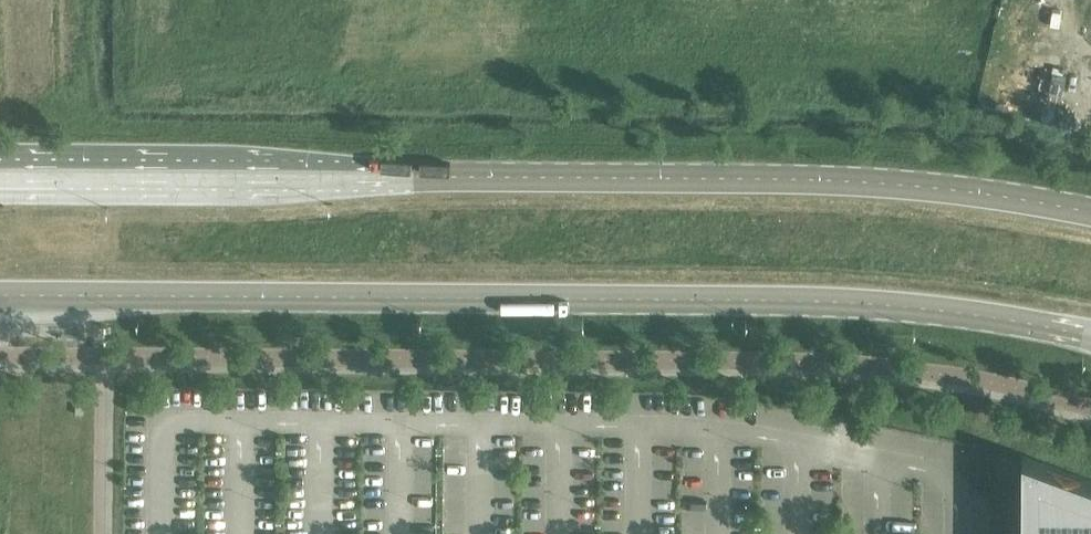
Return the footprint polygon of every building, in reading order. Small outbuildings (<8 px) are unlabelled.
[(1023,454),(1022,533),(1090,533),(1090,480),(1023,454)]
